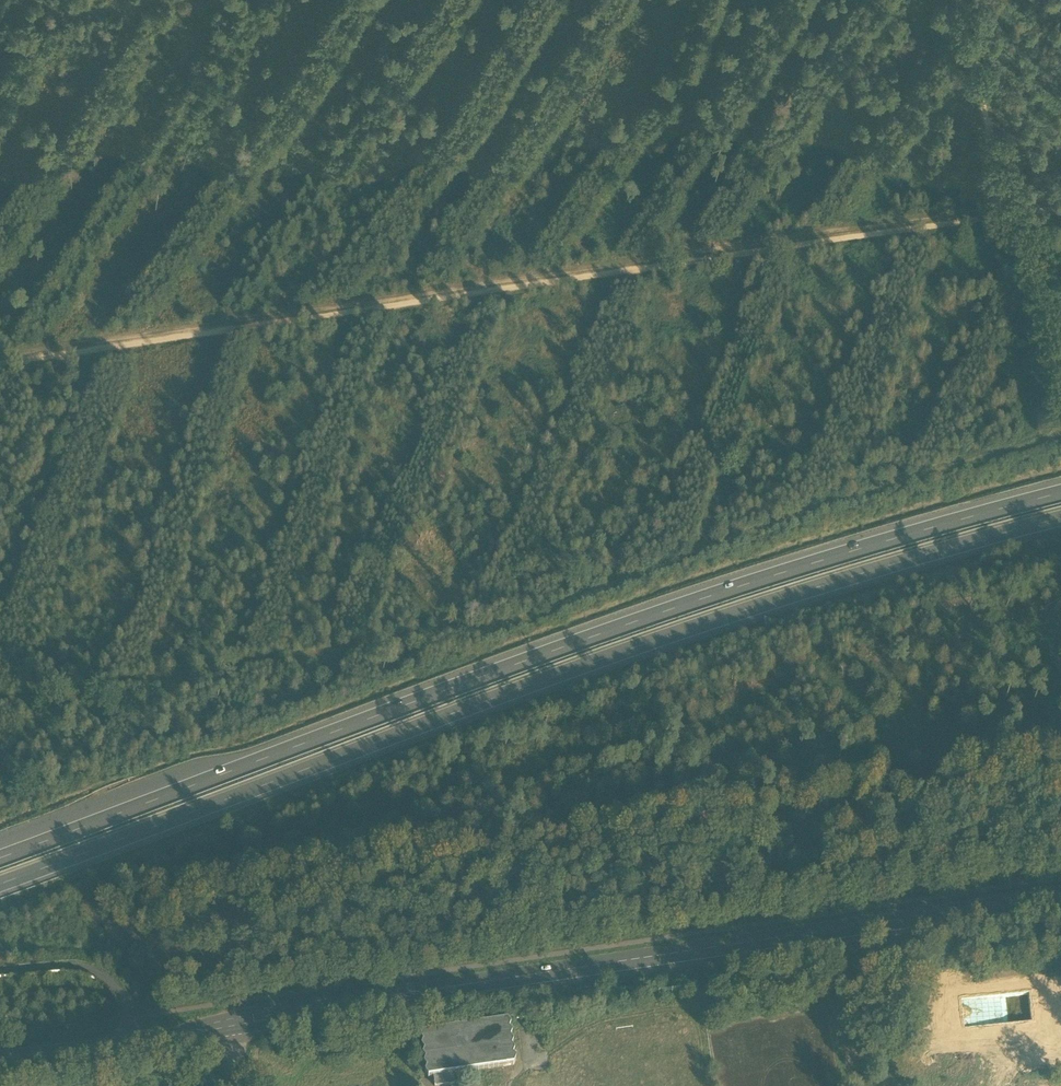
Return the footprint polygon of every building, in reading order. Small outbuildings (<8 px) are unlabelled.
[(429,1078),(434,1077),(435,1085),(439,1085),(456,1084),(454,1074),(514,1065),(516,1060),(513,1056),(515,1051),(511,1047),(513,1043),(510,1039),(512,1034),(509,1030),(511,1025),(507,1021),(422,1034),(420,1039),(423,1043),(421,1047),(425,1051),(423,1056),(426,1060),(424,1065),(427,1069),(425,1073),(429,1078)] [(1033,1047),(1034,1059),(1057,1058),(1057,1046),(1033,1047)]
